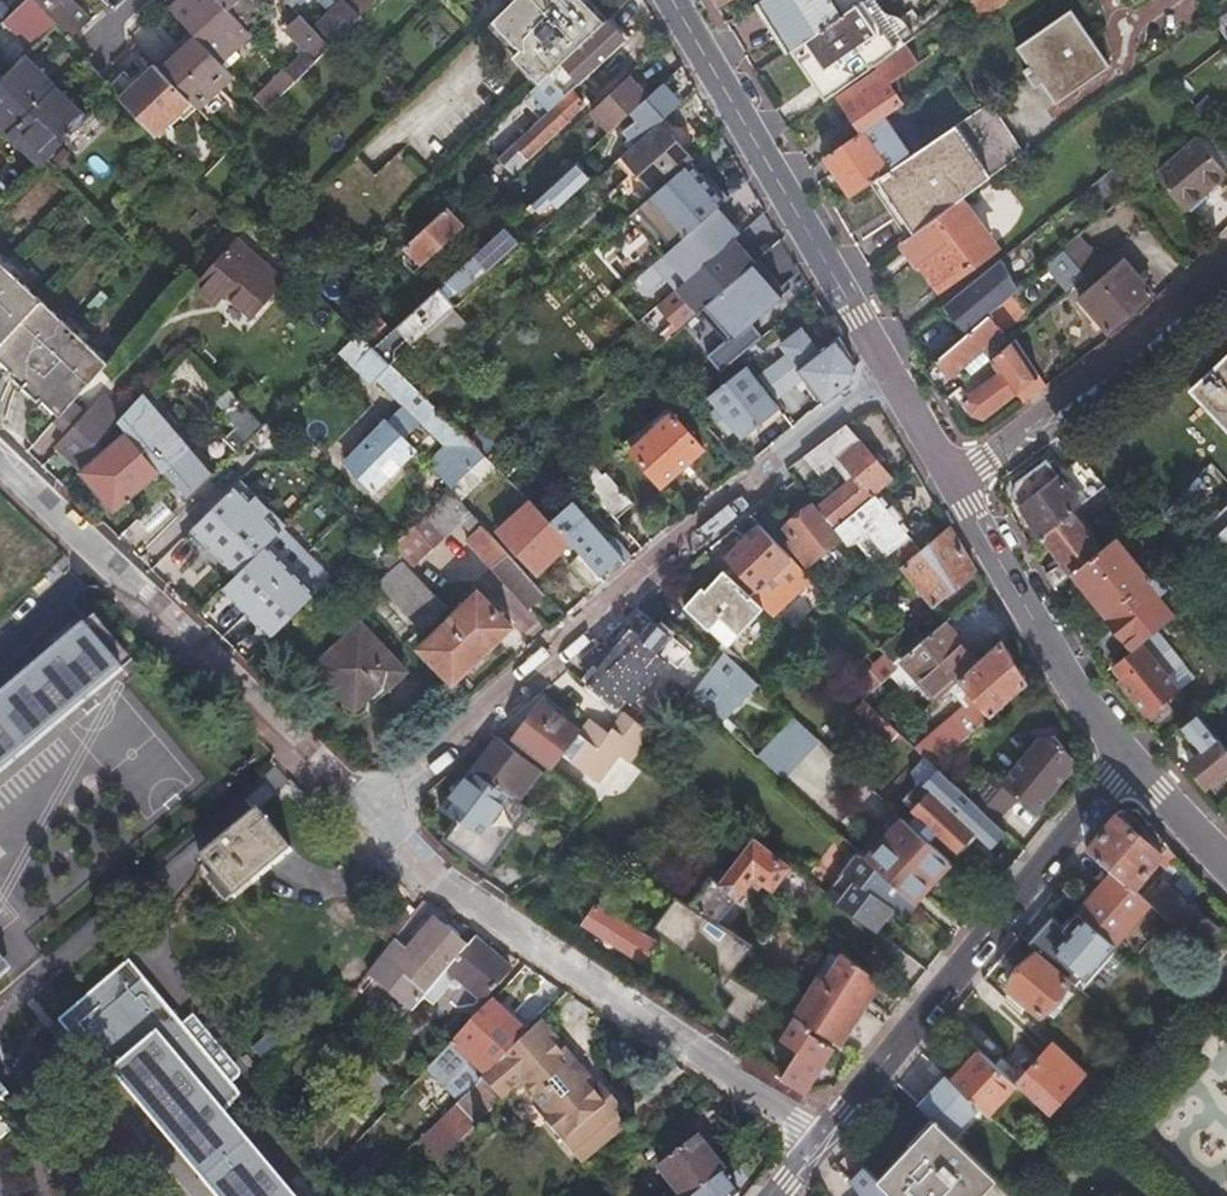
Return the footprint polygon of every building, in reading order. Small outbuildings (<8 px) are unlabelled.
[(2,22),(29,50),(55,24),(34,0),(25,0),(2,22)] [(55,24),(68,39),(71,36),(89,20),(89,19),(71,0),(34,0),(55,24)] [(94,15),(98,11),(106,4),(103,0),(80,0),(94,15)] [(218,0),(177,0),(169,8),(191,31),(219,61),(250,33),(227,10),(218,0)] [(227,10),(250,33),(269,16),(254,0),(218,0),(227,10)] [(344,0),(313,30),(329,47),(359,16),(358,15),(344,0)] [(344,0),(358,15),(372,1),(371,0),(344,0)] [(490,23),(511,45),(514,49),(517,46),(519,48),(569,0),(513,0),(512,1),(506,6),(490,23)] [(519,48),(521,50),(513,58),(537,84),(605,20),(585,0),(569,0),(519,48)] [(790,52),(864,0),(762,0),(755,4),(787,54),(790,52)] [(823,101),(874,65),(904,44),(874,0),(864,0),(790,52),(823,101)] [(963,1),(975,18),(1000,0),(965,0),(963,1)] [(1111,67),(1089,35),(1072,10),(1017,48),(1030,66),(1024,71),(1027,76),(1036,88),(1042,84),(1056,105),(1111,67)] [(150,55),(115,16),(76,50),(111,89),(150,55)] [(1216,24),(1216,26),(1226,42),(1226,16),(1216,24)] [(329,47),(313,30),(301,17),(286,31),(308,54),(288,73),(296,81),(329,47)] [(605,20),(537,84),(523,98),(541,118),(582,80),(588,75),(619,46),(632,34),(625,26),(621,29),(609,17),(605,20)] [(219,61),(191,31),(176,45),(180,49),(159,70),(189,100),(197,109),(233,75),(219,61)] [(905,43),(904,44),(874,65),(878,70),(889,86),(919,63),(905,43)] [(176,45),(155,65),(159,70),(180,49),(176,45)] [(24,55),(0,78),(0,129),(5,134),(6,133),(7,134),(54,86),(24,55)] [(449,56),(448,93),(469,93),(469,57),(449,56)] [(154,134),(189,100),(159,70),(155,65),(135,84),(127,75),(111,90),(112,91),(119,99),(146,126),(154,134)] [(859,127),(863,132),(884,118),(888,115),(902,105),(889,86),(878,70),(839,97),(850,113),(848,120),(853,127),(859,127)] [(288,73),(286,71),(256,100),(266,111),(296,81),(288,73)] [(629,75),(590,110),(609,133),(631,113),(648,97),(629,75)] [(541,118),(497,159),(510,173),(595,94),(582,80),(541,118)] [(54,86),(86,118),(91,113),(59,81),(54,86)] [(625,132),(635,144),(661,121),(680,103),(663,83),(648,97),(631,113),(638,120),(625,132)] [(54,86),(7,134),(20,147),(39,166),(86,118),(54,86)] [(892,203),(912,232),(1024,151),(989,101),(980,107),(914,152),(909,155),(889,169),(870,182),(887,206),(892,203)] [(888,115),(884,118),(909,155),(914,152),(888,115)] [(863,132),(824,159),(850,195),(870,182),(889,169),(909,155),(884,118),(863,132)] [(622,156),(654,192),(690,161),(693,158),(681,143),(689,135),(682,127),(674,135),(661,121),(635,144),(622,156)] [(1225,172),(1226,171),(1226,149),(1208,127),(1195,138),(1225,172)] [(20,147),(7,134),(6,135),(0,140),(0,152),(8,160),(20,147)] [(1194,137),(1153,173),(1184,210),(1186,209),(1190,213),(1209,196),(1203,190),(1209,184),(1211,186),(1226,174),(1225,172),(1195,138),(1194,137)] [(595,145),(521,213),(534,228),(542,221),(534,212),(538,209),(541,212),(553,201),(558,207),(590,178),(583,171),(594,161),(594,155),(600,150),(595,145)] [(629,215),(664,255),(716,209),(725,201),(690,161),(654,192),(629,215)] [(1109,191),(1123,180),(1116,173),(1113,169),(1099,180),(1109,191)] [(405,244),(423,263),(462,228),(449,215),(457,207),(452,201),(405,244)] [(925,259),(944,285),(992,249),(958,203),(904,242),(919,264),(925,259)] [(664,255),(646,270),(658,284),(666,276),(677,289),(731,241),(734,239),(738,235),(734,230),(716,209),(664,255)] [(505,228),(457,272),(461,276),(451,285),(459,293),(475,280),(471,275),(482,266),(487,271),(518,243),(505,228)] [(616,235),(595,249),(610,273),(632,259),(616,235)] [(731,241),(677,289),(658,305),(673,323),(665,329),(670,335),(699,311),(753,263),(755,261),(739,243),(735,246),(731,241)] [(227,298),(257,264),(233,243),(194,286),(215,304),(224,295),(227,298)] [(945,305),(943,306),(966,334),(1008,297),(1017,290),(1039,271),(1018,245),(1000,260),(945,305)] [(1062,251),(1045,266),(1069,292),(1088,276),(1062,251)] [(17,278),(21,273),(0,252),(0,253),(0,262),(17,278)] [(755,261),(753,263),(767,279),(771,275),(757,259),(755,261)] [(944,285),(925,259),(919,264),(937,289),(944,285)] [(1079,297),(1106,331),(1153,293),(1125,259),(1079,297)] [(39,299),(17,278),(0,262),(0,340),(39,299)] [(707,357),(720,372),(762,336),(750,323),(781,296),(767,279),(753,263),(699,311),(725,341),(707,357)] [(280,285),(257,264),(227,298),(251,319),(280,285)] [(658,284),(646,270),(616,297),(628,310),(658,284)] [(439,288),(385,338),(396,349),(407,339),(413,345),(415,342),(453,308),(455,306),(439,288)] [(925,368),(944,401),(977,373),(1009,344),(1000,334),(1023,314),(1008,297),(966,334),(925,368)] [(39,299),(0,340),(0,361),(6,366),(13,373),(21,380),(24,377),(27,381),(38,369),(74,332),(64,323),(39,299)] [(453,308),(415,342),(430,358),(468,325),(453,308)] [(69,317),(64,323),(74,332),(85,343),(90,338),(69,317)] [(812,385),(825,402),(851,381),(854,364),(838,336),(818,353),(801,329),(781,345),(788,354),(770,368),(794,399),(801,393),(795,385),(805,377),(812,385)] [(360,356),(371,345),(356,331),(345,342),(360,356)] [(75,393),(104,361),(85,343),(74,332),(38,369),(27,381),(40,393),(37,396),(46,404),(55,413),(56,414),(75,393)] [(982,419),(1038,375),(1013,341),(1009,344),(977,373),(984,385),(962,401),(970,413),(982,419)] [(416,390),(390,364),(371,345),(360,356),(361,357),(353,366),(370,382),(374,378),(375,379),(376,378),(403,404),(386,422),(377,414),(366,425),(374,433),(369,438),(346,462),(374,489),(414,449),(404,440),(422,422),(446,446),(428,463),(452,488),(484,456),(462,434),(424,397),(416,390)] [(401,355),(390,364),(416,390),(424,397),(434,388),(401,355)] [(1226,427),(1226,355),(1191,389),(1226,427)] [(709,398),(742,439),(743,438),(778,409),(779,408),(746,367),(709,398)] [(795,385),(801,393),(812,385),(805,377),(795,385)] [(99,389),(85,403),(61,430),(53,438),(83,466),(105,446),(97,438),(115,419),(123,411),(99,389)] [(140,392),(123,411),(115,419),(124,429),(160,469),(173,484),(188,502),(214,476),(140,392)] [(85,403),(75,393),(56,414),(51,421),(61,430),(85,403)] [(232,434),(244,447),(253,438),(265,426),(240,400),(224,416),(236,429),(232,434)] [(778,409),(743,438),(748,444),(783,415),(778,409)] [(631,450),(661,485),(703,448),(674,413),(631,450)] [(374,433),(366,425),(361,430),(369,438),(374,433)] [(844,425),(793,464),(805,479),(815,471),(818,474),(838,458),(855,478),(851,482),(849,480),(816,508),(833,528),(875,492),(890,480),(844,425)] [(105,446),(83,466),(79,469),(113,509),(160,469),(124,429),(105,446)] [(452,488),(451,489),(460,500),(493,465),(485,456),(484,456),(452,488)] [(1037,539),(1039,538),(1071,511),(1081,503),(1067,487),(1047,461),(1015,486),(1012,498),(1037,539)] [(1085,500),(1104,484),(1085,462),(1067,477),(1072,483),(1085,500)] [(576,475),(587,488),(614,519),(632,504),(605,472),(602,475),(591,463),(576,475)] [(241,479),(183,537),(200,554),(208,545),(236,574),(267,543),(286,524),(241,479)] [(1067,487),(1081,503),(1085,500),(1072,483),(1067,487)] [(440,505),(392,548),(410,568),(457,526),(456,523),(460,520),(472,533),(465,538),(529,608),(544,593),(460,500),(451,489),(449,492),(440,505)] [(833,528),(841,537),(845,542),(847,544),(865,529),(883,551),(879,555),(893,571),(901,565),(919,549),(908,535),(910,533),(909,532),(897,518),(899,516),(889,504),(886,506),(875,492),(833,528)] [(551,520),(531,501),(502,528),(504,530),(500,533),(541,576),(556,562),(567,553),(574,546),(551,520)] [(160,502),(135,519),(145,533),(169,516),(160,502)] [(571,502),(551,520),(574,546),(581,554),(604,581),(624,563),(630,558),(616,541),(610,546),(606,543),(571,502)] [(816,508),(812,504),(783,528),(797,545),(793,549),(806,565),(841,537),(833,528),(816,508)] [(1159,504),(1149,512),(1163,530),(1173,521),(1159,504)] [(1045,576),(1053,589),(1069,576),(1073,573),(1114,540),(1130,527),(1117,512),(1100,525),(1092,536),(1071,511),(1039,538),(1056,560),(1052,563),(1055,567),(1045,576)] [(731,565),(725,572),(763,607),(767,611),(771,615),(809,576),(805,572),(759,524),(723,558),(731,565)] [(933,604),(974,569),(948,525),(919,549),(901,565),(933,604)] [(612,537),(606,543),(610,546),(616,541),(612,537)] [(1073,573),(1107,616),(1148,582),(1114,540),(1073,573)] [(208,545),(200,554),(236,590),(275,551),(267,543),(236,574),(208,545)] [(410,568),(392,548),(368,570),(379,582),(422,630),(426,627),(447,608),(436,597),(410,568)] [(566,567),(589,593),(590,592),(604,581),(581,554),(574,560),(566,567)] [(763,607),(725,572),(723,570),(721,572),(722,573),(705,591),(701,587),(699,589),(700,590),(686,605),(685,604),(683,606),(727,646),(740,632),(739,631),(760,608),(761,608),(763,607)] [(1154,632),(1181,610),(1155,577),(1148,582),(1107,616),(1104,618),(1131,652),(1140,644),(1154,632)] [(452,584),(436,597),(447,608),(462,595),(452,584)] [(420,645),(453,680),(511,625),(478,589),(476,591),(471,586),(466,592),(470,597),(453,614),(432,634),(420,645)] [(899,657),(936,698),(959,678),(978,660),(958,638),(943,621),(922,638),(899,657)] [(84,624),(0,693),(0,770),(121,670),(84,624)] [(352,709),(362,700),(382,681),(388,686),(404,671),(358,624),(312,667),(352,709)] [(879,649),(884,654),(893,663),(899,657),(922,638),(909,624),(879,649)] [(691,651),(665,630),(652,645),(630,627),(594,671),(632,702),(668,658),(678,667),(691,651)] [(1131,652),(1114,666),(1122,677),(1118,680),(1151,720),(1168,707),(1164,703),(1192,679),(1154,632),(1140,644),(1131,652)] [(995,711),(1026,682),(1000,639),(978,660),(959,678),(969,689),(965,693),(971,700),(975,696),(991,714),(995,711)] [(711,667),(686,697),(716,723),(753,680),(736,664),(722,651),(710,666),(711,667)] [(874,675),(855,692),(863,699),(897,668),(893,663),(884,654),(868,669),(874,675)] [(541,699),(512,738),(549,766),(561,751),(595,777),(603,768),(606,769),(619,754),(630,763),(632,760),(633,758),(654,734),(624,711),(608,731),(590,717),(584,724),(587,726),(581,733),(578,731),(580,728),(541,699)] [(864,700),(856,709),(891,742),(899,733),(864,700)] [(1182,728),(1191,739),(1185,744),(1197,758),(1188,765),(1206,786),(1226,770),(1226,749),(1198,714),(1182,728)] [(821,742),(795,718),(758,760),(785,783),(821,742)] [(510,792),(519,797),(542,769),(498,736),(473,768),(493,781),(510,792)] [(1010,795),(1017,802),(1035,818),(1078,769),(1062,752),(1049,751),(1010,795)] [(1006,831),(999,824),(974,801),(926,757),(913,771),(918,784),(904,799),(919,813),(909,823),(929,842),(939,832),(957,850),(960,847),(963,850),(976,837),(973,833),(974,832),(991,848),(1006,831)] [(570,804),(581,789),(550,766),(538,782),(570,804)] [(480,834),(500,846),(530,804),(519,797),(510,792),(493,781),(473,768),(439,809),(457,820),(480,834)] [(974,801),(999,824),(1017,802),(1010,795),(994,780),(974,801)] [(1119,810),(1088,848),(1112,868),(1134,887),(1148,871),(1156,877),(1172,861),(1178,856),(1139,808),(1119,810)] [(200,857),(234,898),(291,850),(257,809),(200,857)] [(866,859),(912,902),(950,861),(929,842),(909,823),(904,818),(866,859)] [(444,837),(487,865),(500,846),(480,834),(457,820),(444,837)] [(758,889),(763,882),(773,889),(790,866),(754,839),(721,883),(709,874),(686,902),(718,922),(737,897),(737,898),(749,881),(758,889)] [(860,853),(827,892),(875,929),(887,914),(896,921),(912,902),(866,859),(860,853)] [(1141,892),(1150,900),(1156,906),(1187,932),(1189,934),(1199,942),(1215,922),(1203,912),(1191,902),(1166,880),(1177,866),(1172,861),(1156,877),(1141,892)] [(1202,888),(1177,866),(1166,880),(1191,902),(1202,888)] [(1077,910),(1114,943),(1118,938),(1150,900),(1141,892),(1134,887),(1112,868),(1076,910),(1077,910)] [(595,903),(611,913),(621,899),(605,889),(595,903)] [(676,896),(654,926),(686,951),(734,997),(725,1010),(749,1026),(768,1000),(731,976),(753,945),(718,922),(686,902),(676,896)] [(1150,900),(1118,938),(1136,953),(1160,925),(1154,920),(1159,914),(1153,910),(1156,906),(1150,900)] [(639,930),(638,932),(594,905),(581,921),(644,961),(657,940),(639,930)] [(781,905),(772,918),(779,924),(788,911),(781,905)] [(1115,944),(1114,943),(1077,910),(1063,927),(1052,917),(1029,943),(1075,983),(1083,974),(1086,976),(1112,947),(1115,944)] [(406,951),(395,940),(370,972),(411,1011),(433,987),(467,946),(435,917),(406,951)] [(473,938),(467,946),(433,987),(439,992),(453,976),(483,1001),(511,969),(473,938)] [(1116,951),(1112,947),(1086,976),(1083,974),(1075,983),(1082,989),(1116,951)] [(1010,989),(1004,996),(1020,1011),(1027,1003),(1040,1014),(1045,1009),(1065,986),(1068,982),(1035,953),(1007,986),(1010,989)] [(820,980),(796,1018),(812,1028),(836,1044),(880,980),(845,954),(825,984),(820,980)] [(132,963),(61,1021),(108,1079),(115,1073),(130,1092),(131,1091),(218,1195),(292,1195),(226,1115),(243,1098),(132,963)] [(1065,986),(1045,1009),(1049,1013),(1070,990),(1065,986)] [(526,1034),(491,1001),(427,1068),(460,1099),(526,1034)] [(798,1050),(781,1078),(803,1093),(832,1049),(808,1034),(812,1028),(796,1018),(781,1039),(798,1050)] [(536,1024),(526,1034),(460,1099),(439,1119),(458,1141),(492,1108),(489,1104),(498,1095),(501,1098),(520,1081),(538,1102),(550,1116),(545,1121),(572,1152),(622,1108),(606,1090),(599,1097),(593,1090),(575,1069),(566,1058),(566,1049),(555,1037),(546,1036),(536,1024)] [(1014,1082),(1048,1113),(1053,1106),(1071,1086),(1085,1070),(1051,1039),(1036,1057),(1020,1075),(999,1056),(993,1063),(1014,1082)] [(61,1045),(47,1057),(59,1071),(73,1059),(61,1045)] [(978,1105),(987,1113),(1014,1082),(993,1063),(979,1050),(951,1080),(978,1105)] [(366,1063),(339,1093),(363,1114),(390,1084),(366,1063)] [(932,1081),(936,1086),(946,1075),(941,1071),(932,1081)] [(934,1118),(951,1134),(978,1105),(951,1080),(946,1075),(936,1086),(919,1104),(934,1118)] [(10,1093),(0,1080),(0,1101),(10,1093)] [(601,1084),(593,1090),(599,1097),(606,1090),(601,1084)] [(283,1096),(296,1110),(306,1100),(293,1086),(283,1096)] [(550,1116),(538,1102),(533,1107),(545,1121),(550,1116)] [(987,1113),(978,1105),(951,1134),(962,1144),(989,1115),(987,1113)] [(13,1130),(0,1114),(0,1141),(13,1130)] [(999,1178),(962,1144),(951,1134),(934,1118),(905,1148),(876,1179),(894,1195),(981,1195),(999,1178)] [(458,1141),(439,1119),(421,1138),(441,1158),(458,1141)] [(725,1172),(697,1137),(658,1166),(681,1195),(694,1195),(722,1175),(725,1172)] [(876,1179),(862,1166),(849,1180),(861,1195),(894,1195),(876,1179)] [(738,1195),(722,1175),(694,1195),(738,1195)]
